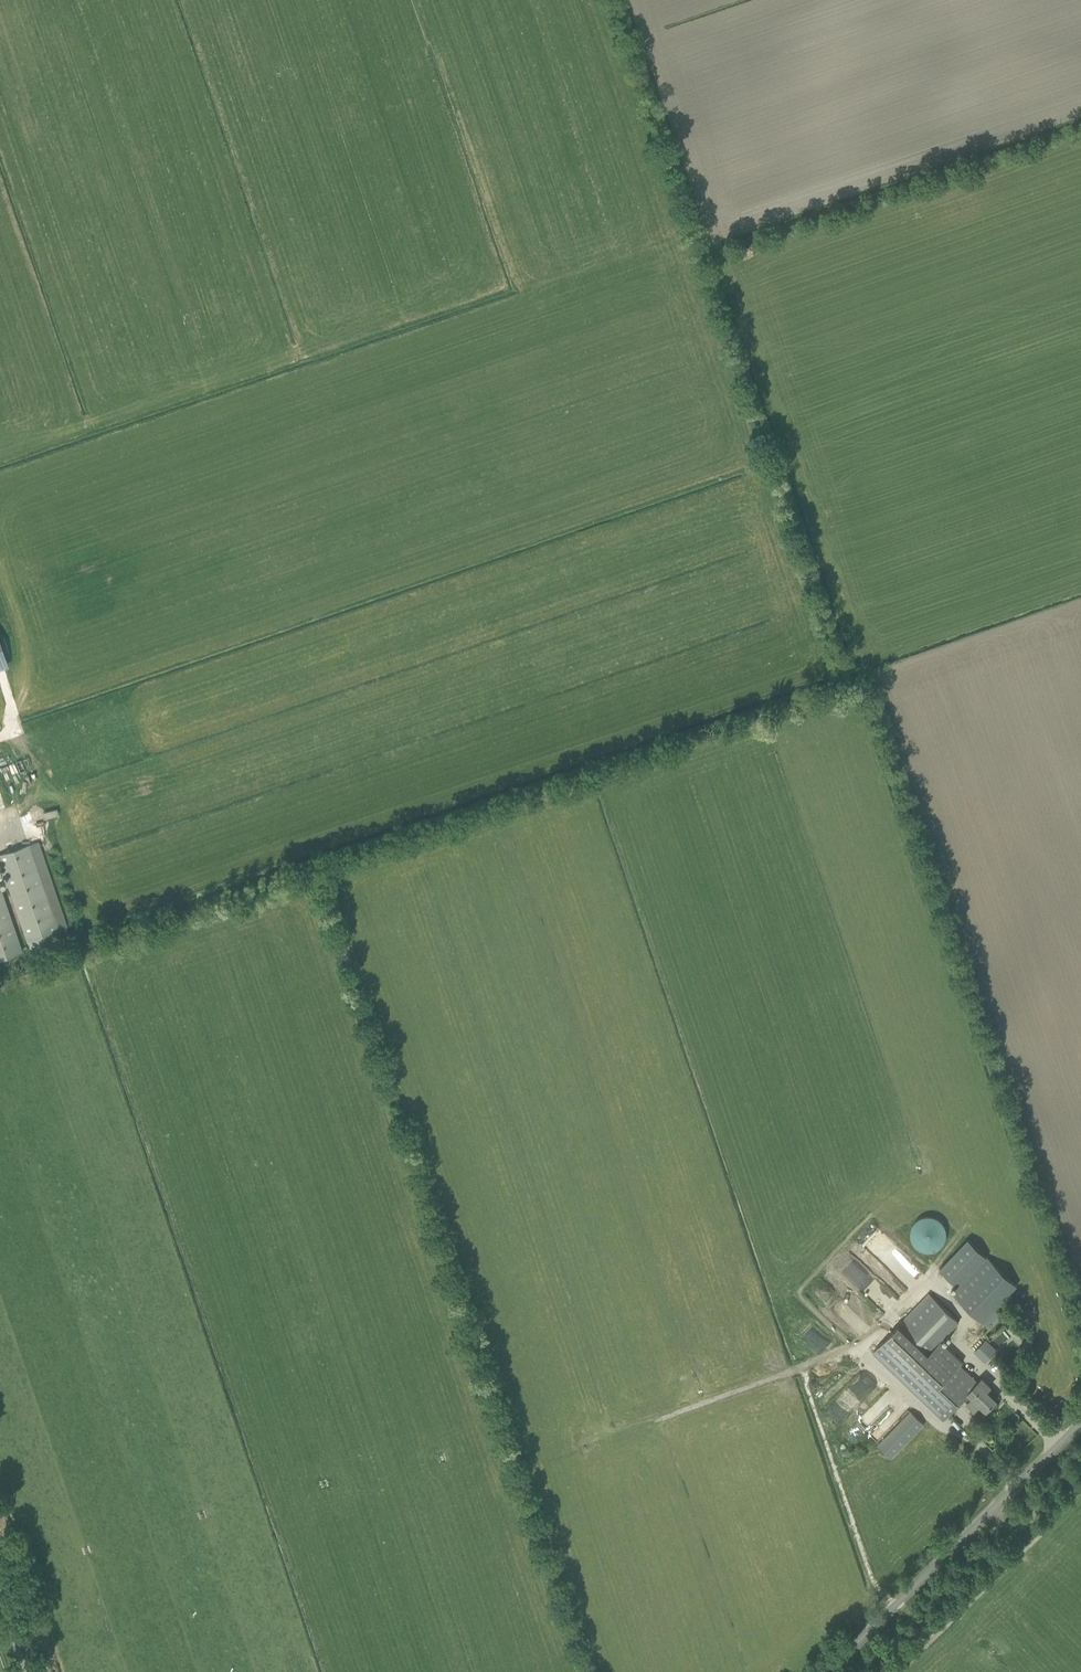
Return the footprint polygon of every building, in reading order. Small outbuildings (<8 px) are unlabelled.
[(9,666),(0,639),(0,669),(9,666)] [(57,807),(43,809),(44,816),(58,814),(57,807)] [(4,862),(33,947),(73,934),(41,840),(0,854),(0,863),(4,862)] [(25,950),(0,877),(0,959),(25,950)] [(931,1216),(927,1216),(923,1217),(920,1218),(916,1221),(914,1223),(912,1227),(911,1230),(910,1234),(911,1237),(912,1241),(914,1244),(916,1247),(919,1249),(922,1251),(926,1252),(930,1252),(934,1251),(937,1249),(941,1247),(943,1244),(945,1241),(947,1238),(947,1234),(946,1230),(945,1227),(943,1224),(941,1221),(938,1219),(935,1217),(931,1216)] [(926,1278),(875,1238),(865,1251),(916,1291),(926,1278)] [(958,1287),(952,1293),(990,1329),(1002,1316),(995,1309),(1006,1298),(993,1286),(1004,1273),(968,1239),(940,1269),(958,1287)] [(904,1378),(937,1410),(945,1417),(963,1398),(967,1402),(974,1410),(980,1404),(986,1410),(996,1400),(996,1399),(995,1400),(986,1391),(991,1386),(982,1378),(978,1382),(957,1361),(960,1358),(941,1340),(959,1322),(929,1293),(876,1348),(899,1371),(904,1378)] [(985,1362),(997,1351),(985,1339),(974,1351),(985,1362)] [(1028,1340),(1017,1351),(1024,1358),(1035,1347),(1028,1340)] [(842,1411),(850,1403),(844,1396),(860,1382),(856,1378),(833,1401),(842,1411)] [(851,1411),(858,1417),(875,1397),(867,1391),(851,1411)] [(891,1459),(924,1425),(922,1422),(915,1416),(910,1411),(877,1445),(891,1459)] [(866,1414),(859,1419),(862,1425),(870,1419),(866,1414)]
